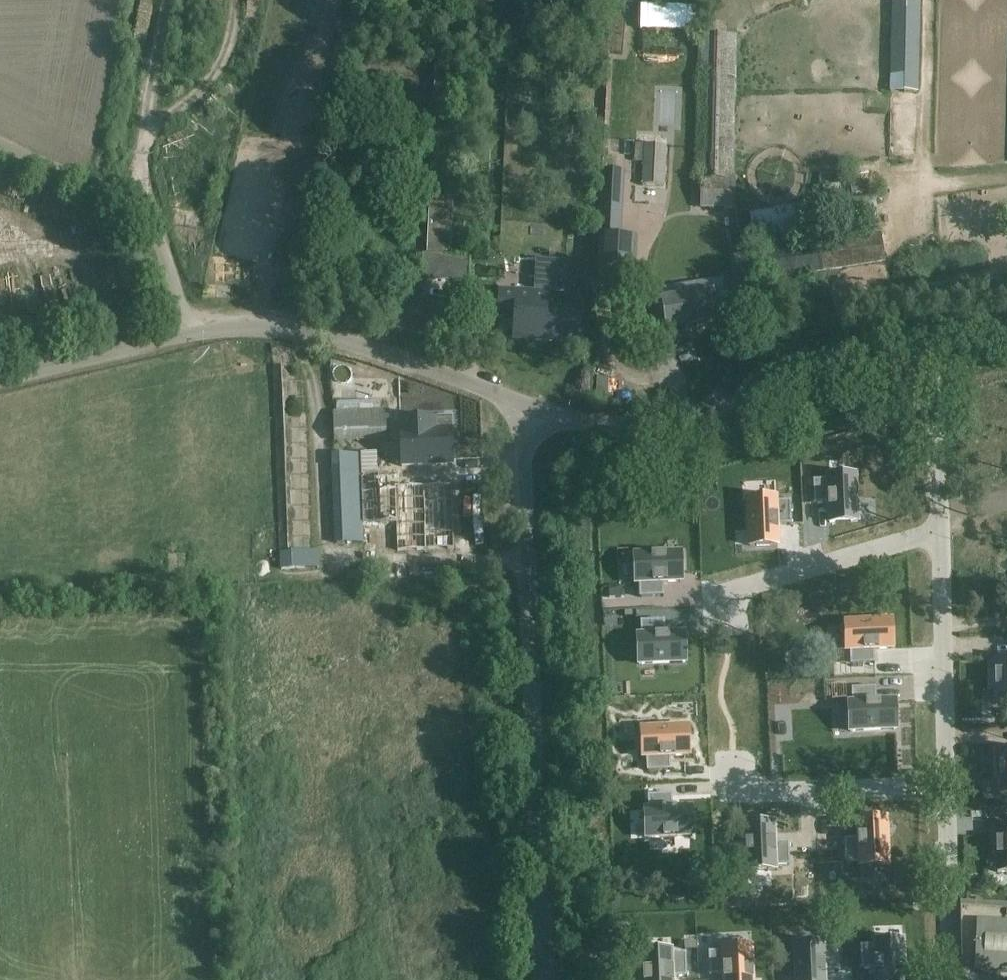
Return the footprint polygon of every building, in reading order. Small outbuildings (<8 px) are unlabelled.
[(889,91),(918,92),(920,0),(914,0),(891,0),(889,91)] [(732,180),(732,178),(736,34),(699,33),(695,179),(701,179),(732,180)] [(422,255),(421,281),(468,283),(470,258),(450,257),(459,52),(436,51),(427,256),(422,255)] [(634,161),(642,161),(642,186),(664,187),(667,145),(642,144),(635,144),(634,161)] [(602,172),(600,207),(618,208),(620,173),(602,172)] [(732,180),(701,179),(700,208),(734,209),(734,178),(732,178),(732,180)] [(874,192),(748,211),(753,243),(879,223),(874,192)] [(301,206),(296,232),(302,234),(308,207),(301,206)] [(745,254),(749,283),(885,263),(880,232),(745,254)] [(635,288),(637,240),(620,239),(617,239),(598,238),(596,286),(598,286),(635,288)] [(288,243),(284,265),(302,269),(306,246),(288,243)] [(747,270),(745,254),(733,256),(738,285),(749,283),(747,270)] [(551,260),(550,291),(565,292),(567,261),(551,260)] [(727,320),(721,280),(701,283),(702,293),(673,297),(671,288),(651,291),(657,330),(666,329),(667,333),(686,330),(686,331),(688,331),(687,329),(696,328),(696,329),(698,329),(698,328),(718,325),(717,321),(727,320)] [(501,289),(499,316),(516,317),(515,334),(537,335),(537,340),(581,342),(582,308),(548,306),(549,297),(535,296),(536,291),(534,291),(501,289)] [(396,294),(387,333),(434,344),(443,305),(396,294)] [(290,367),(273,367),(279,519),(280,546),(296,546),(290,367)] [(385,410),(332,412),(334,442),(387,440),(385,410)] [(419,419),(399,420),(400,432),(401,467),(434,466),(436,466),(454,466),(453,459),(451,430),(434,431),(434,418),(419,419)] [(330,453),(333,543),(363,542),(360,452),(330,453)] [(455,549),(452,485),(399,486),(399,474),(377,475),(363,475),(364,524),(371,524),(396,523),(397,551),(455,549)] [(828,481),(814,482),(815,504),(829,504),(829,523),(831,523),(856,522),(857,522),(855,476),(854,476),(829,477),(827,477),(828,481)] [(749,500),(748,500),(749,546),(751,546),(776,545),(777,545),(777,526),(791,525),(790,502),(776,503),(775,499),(774,499),(749,500)] [(280,552),(280,553),(281,569),(319,567),(319,550),(296,551),(280,552)] [(680,554),(635,556),(635,557),(636,582),(636,584),(639,583),(640,598),(663,597),(662,583),(681,582),(681,580),(680,555),(680,554)] [(641,636),(638,636),(638,638),(639,663),(639,664),(685,662),(685,661),(684,636),(684,634),(664,635),(664,621),(641,622),(641,636)] [(891,621),(846,623),(846,624),(847,649),(847,651),(850,651),(851,665),(874,664),(873,650),(892,649),(892,647),(891,622),(891,621)] [(991,660),(992,691),(996,691),(996,705),(1006,705),(1006,660),(991,660)] [(852,703),(849,704),(850,732),(896,730),(896,728),(895,703),(895,702),(875,702),(875,688),(852,689),(852,703)] [(687,728),(642,730),(642,731),(643,756),(643,757),(647,757),(647,771),(670,770),(669,756),(689,756),(689,754),(688,729),(687,728)] [(995,750),(996,781),(1000,781),(1000,795),(1006,795),(1006,750),(995,750)] [(649,810),(646,810),(647,838),(692,837),(691,809),(672,810),(671,797),(672,797),(672,795),(671,795),(671,796),(649,797),(649,810)] [(847,840),(844,840),(844,841),(845,841),(846,863),(860,863),(860,866),(888,865),(886,820),(858,821),(859,840),(847,841),(847,840)] [(773,825),(745,826),(747,871),(775,870),(775,866),(789,866),(788,843),(789,843),(786,843),(786,844),(774,844),(773,825)] [(993,828),(993,859),(998,859),(998,873),(1006,873),(1006,828),(993,828)] [(976,969),(1006,970),(1006,921),(978,920),(978,921),(983,921),(982,939),(977,939),(977,949),(982,950),(981,968),(976,967),(976,969)] [(861,969),(861,970),(863,970),(863,969),(876,969),(876,979),(904,979),(902,942),(875,943),(875,946),(861,947),(862,969),(861,969)] [(795,946),(796,979),(824,979),(824,971),(838,971),(837,948),(823,948),(823,945),(821,945),(796,946),(795,946)] [(709,976),(709,977),(712,976),(724,975),(724,979),(752,979),(751,948),(723,949),(723,953),(709,953),(710,976),(709,976)] [(643,952),(644,979),(672,979),(672,978),(686,977),(685,954),(671,955),(671,951),(669,951),(644,952),(643,952)]
